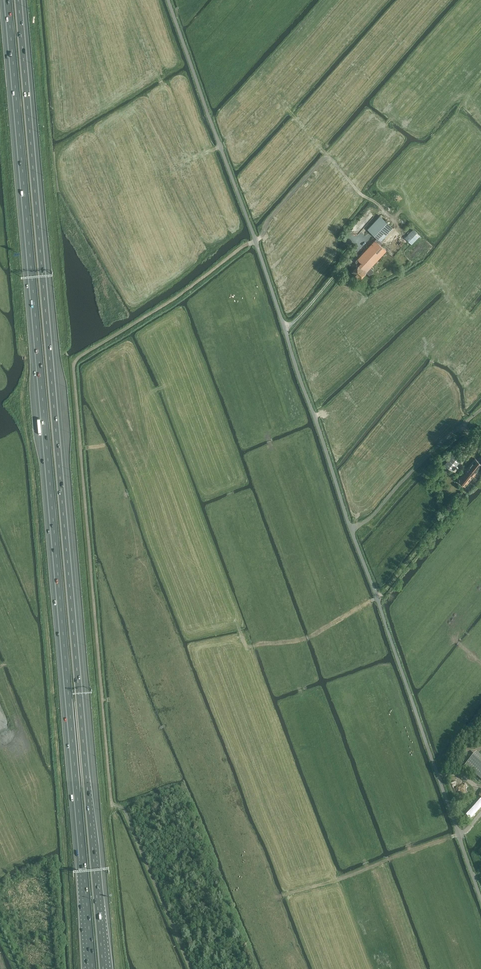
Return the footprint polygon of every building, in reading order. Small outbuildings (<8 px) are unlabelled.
[(377,238),(380,240),(392,227),(380,216),(368,229),(377,238)] [(378,242),(379,243),(386,250),(387,249),(390,246),(395,240),(400,235),(392,227),(380,240),(378,242)] [(404,236),(411,243),(419,234),(413,228),(404,236)] [(379,243),(360,263),(359,265),(353,272),(360,279),(366,272),(386,250),(379,243)] [(465,455),(460,451),(457,449),(444,465),(452,471),(465,455)] [(480,467),(480,463),(475,458),(457,480),(465,487),(480,467)] [(476,753),(465,765),(480,779),(480,757),(476,753)] [(474,794),(470,798),(473,801),(462,813),(470,820),(480,807),(480,801),(477,797),(474,794)]
